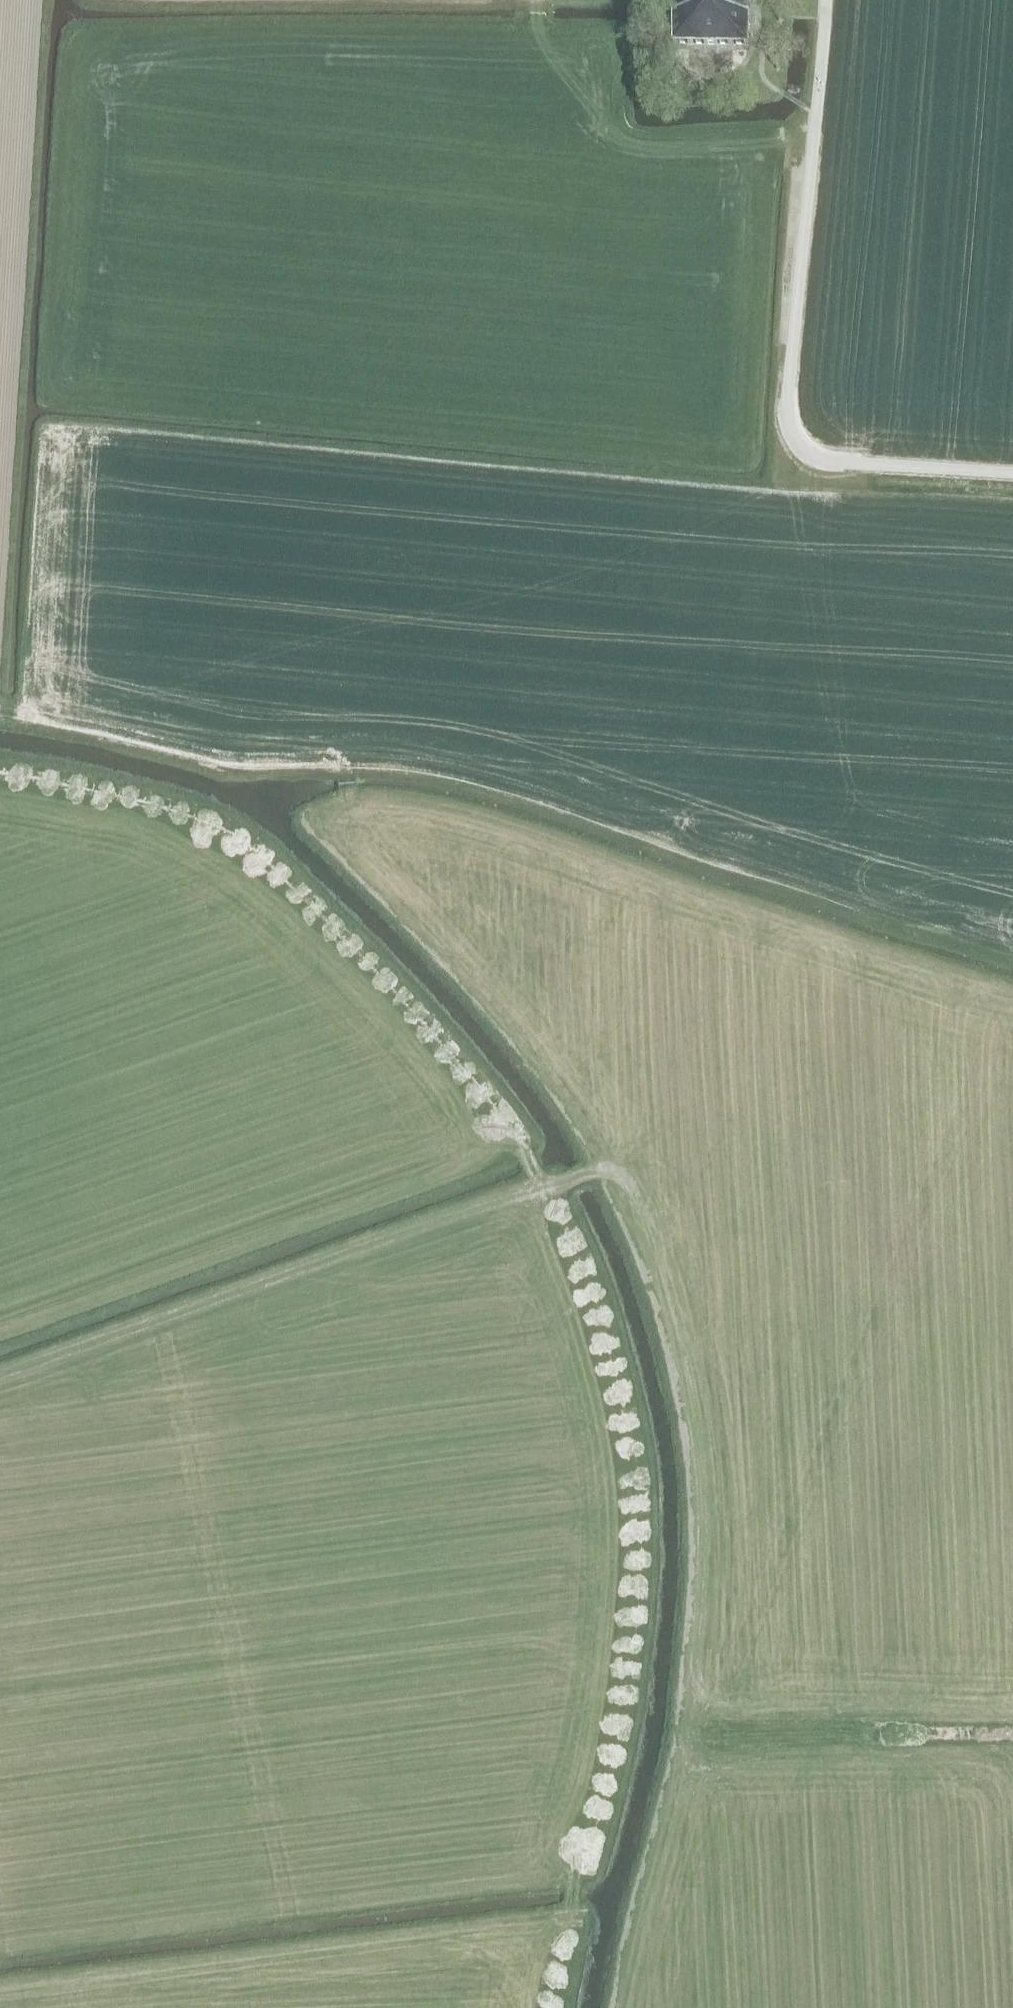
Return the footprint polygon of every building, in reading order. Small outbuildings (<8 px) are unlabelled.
[(674,44),(747,44),(747,11),(747,0),(673,0),(673,13),(674,44)]
